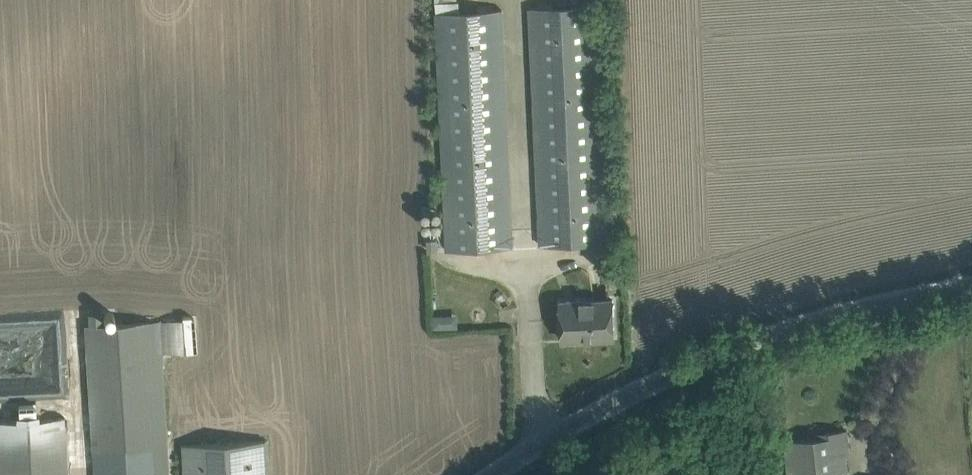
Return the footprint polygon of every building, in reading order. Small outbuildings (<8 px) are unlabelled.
[(437,14),(435,14),(446,250),(513,247),(501,9),(461,12),(460,1),(458,1),(458,0),(436,0),(437,14)] [(528,7),(540,245),(606,242),(605,239),(620,238),(618,205),(604,206),(595,2),(595,0),(572,0),(572,4),(528,7)] [(613,299),(560,301),(562,339),(614,337),(613,299)] [(437,327),(462,326),(461,313),(436,314),(437,327)] [(95,474),(159,474),(150,321),(86,324),(95,474)] [(0,421),(0,474),(66,474),(63,418),(37,419),(36,410),(34,410),(34,407),(19,408),(19,420),(0,421)] [(818,438),(785,441),(789,474),(788,474),(849,474),(847,455),(850,455),(848,431),(817,433),(818,438)] [(184,474),(267,474),(265,440),(182,445),(184,474)]
